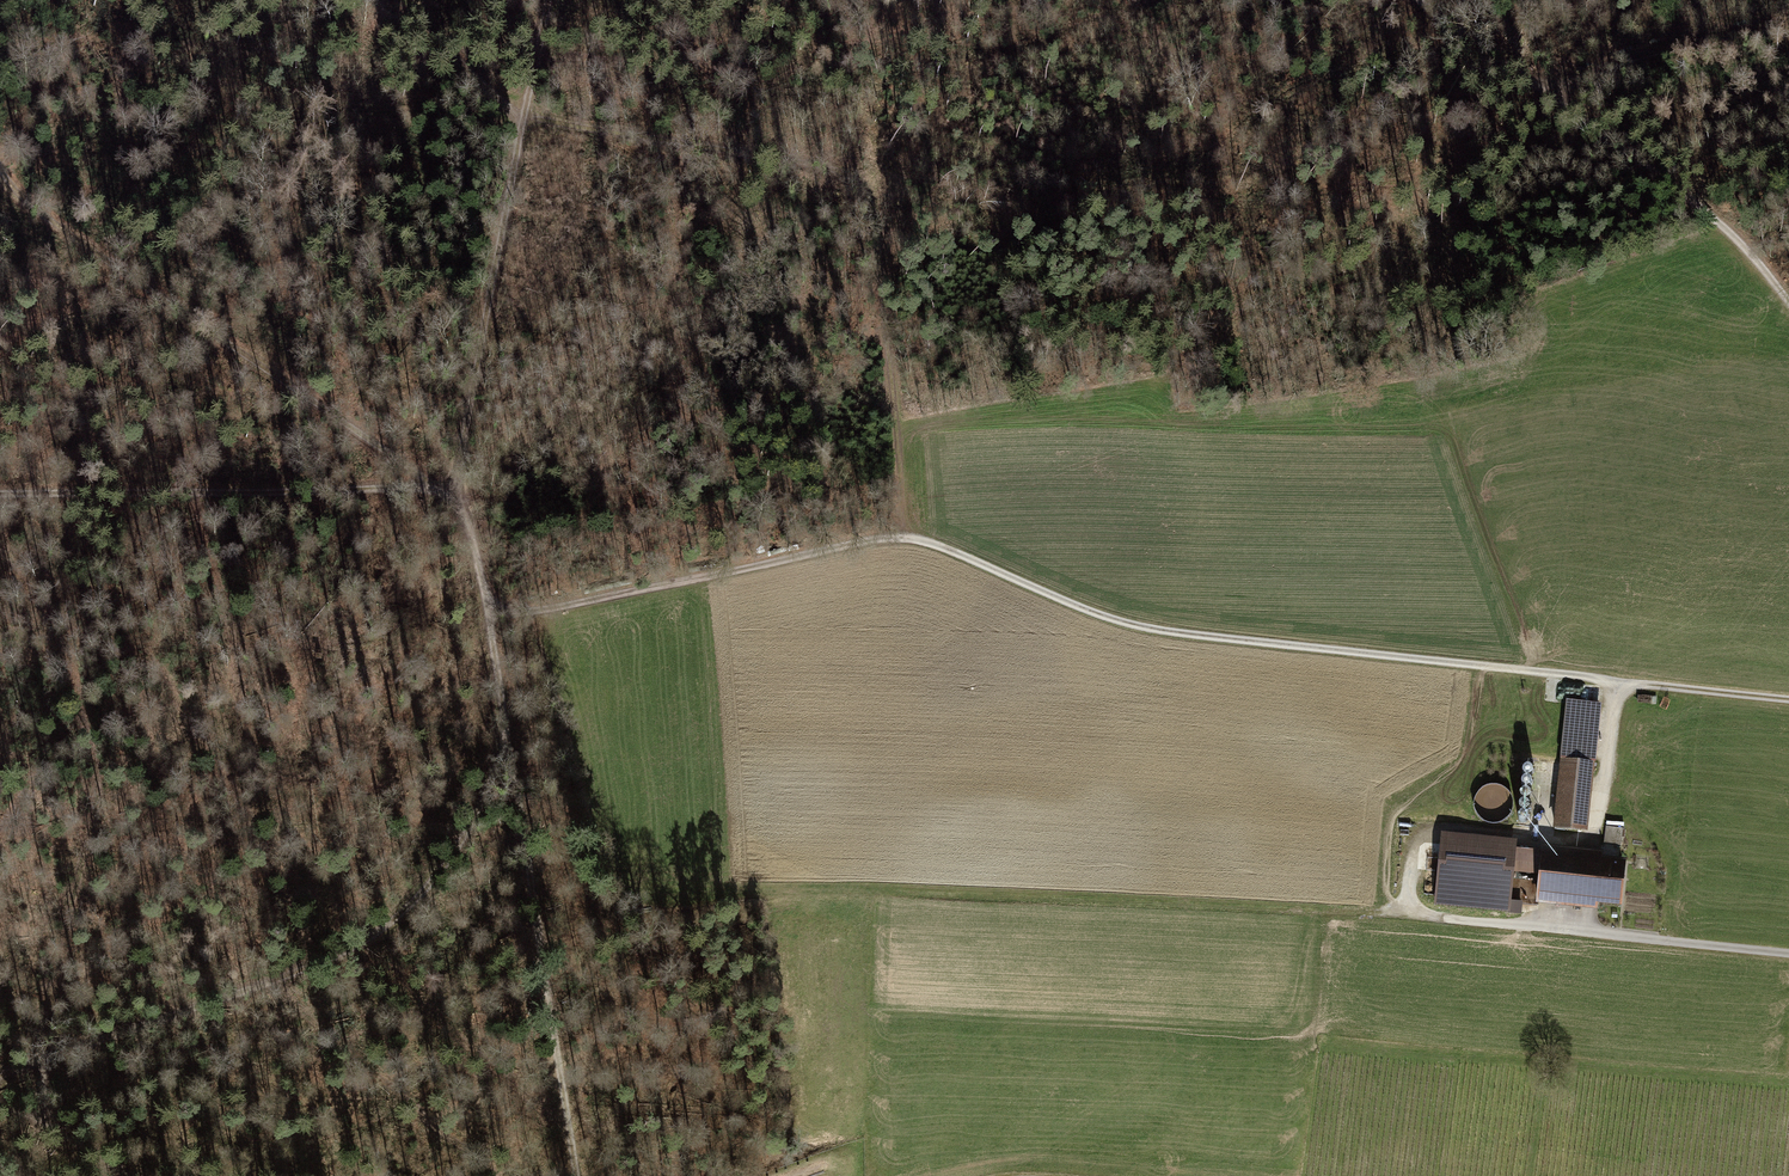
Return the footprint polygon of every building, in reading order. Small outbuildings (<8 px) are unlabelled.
[(1602,703),(1568,699),(1554,829),(1588,833),(1602,703)] [(1513,801),(1508,791),(1497,785),(1485,787),(1477,794),(1473,804),(1476,816),(1483,822),(1490,825),(1503,823),(1511,814),(1513,801)] [(1435,901),(1507,906),(1515,840),(1443,835),(1435,901)] [(1604,850),(1542,843),(1536,902),(1598,908),(1599,903),(1622,905),(1627,859),(1603,857),(1604,850)]
